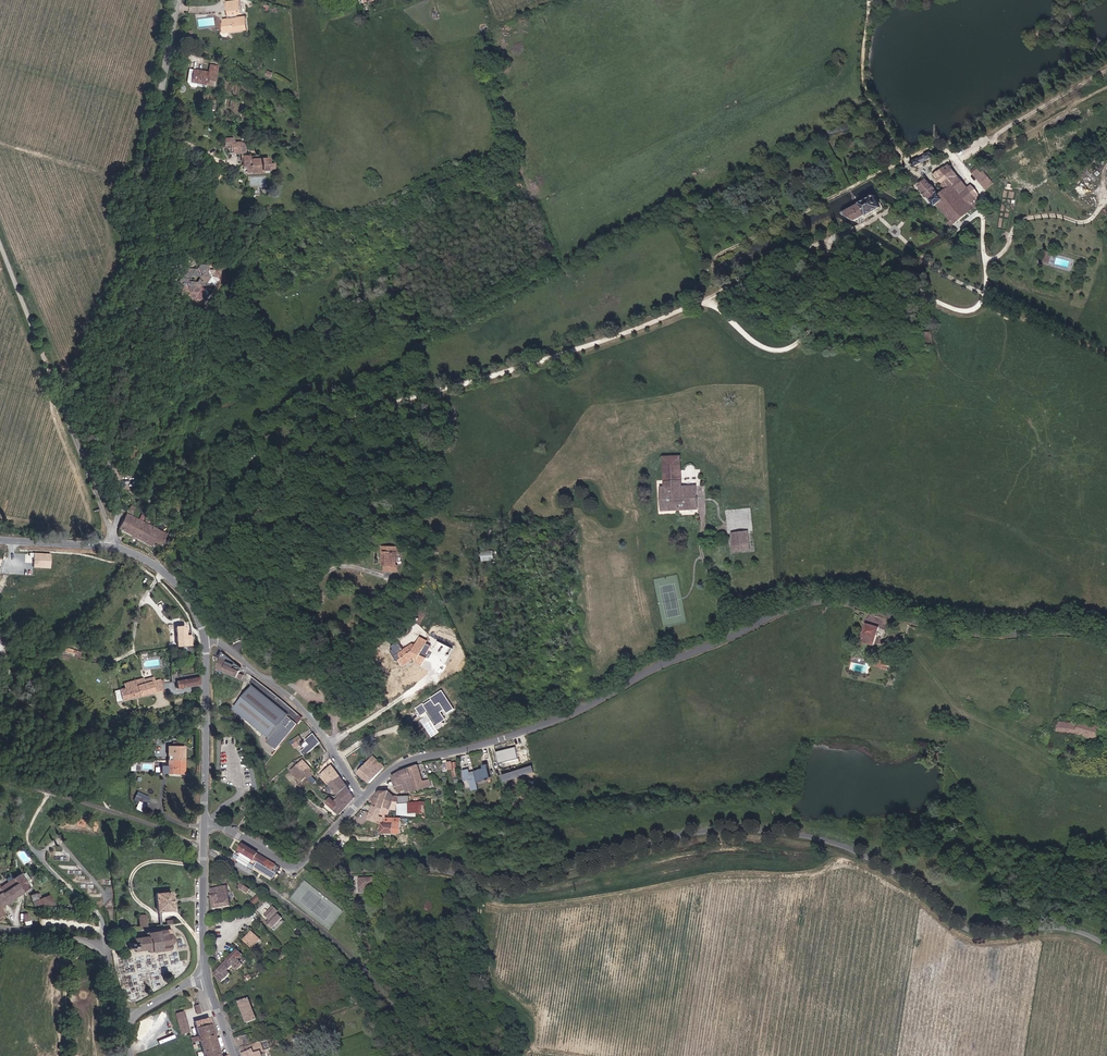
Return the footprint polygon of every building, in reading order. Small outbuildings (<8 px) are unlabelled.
[(227,7),(228,16),(222,16),(222,20),(221,20),(222,27),(222,31),(228,31),(234,30),(234,25),(240,25),(241,28),(249,27),(247,15),(238,16),(237,12),(242,12),(240,0),(232,0),(227,1),(224,1),(225,7),(227,7)] [(215,81),(218,65),(210,64),(209,73),(193,70),(190,81),(207,85),(207,80),(215,81)] [(228,142),(228,146),(229,150),(232,150),(233,152),(249,152),(249,147),(245,148),(245,145),(241,146),(241,143),(237,143),(237,142),(228,142)] [(933,151),(913,158),(916,166),(935,159),(933,151)] [(252,155),(250,156),(243,156),(243,158),(243,166),(243,169),(248,169),(248,170),(261,169),(261,167),(264,167),(271,166),(271,165),(275,165),(275,160),(271,160),(271,157),(252,158),(252,155)] [(972,163),(988,183),(995,178),(980,158),(972,163)] [(946,221),(971,202),(960,188),(967,182),(949,161),(934,172),(948,189),(942,193),(943,195),(935,202),(944,214),(941,217),(946,221)] [(942,193),(928,177),(918,185),(933,203),(935,202),(943,195),(942,193)] [(967,182),(960,188),(971,202),(975,199),(976,192),(967,182)] [(857,220),(884,205),(877,193),(846,210),(857,220)] [(212,287),(218,280),(215,272),(217,269),(216,265),(211,262),(207,268),(196,264),(191,271),(192,271),(186,279),(188,287),(196,291),(198,288),(206,291),(209,286),(212,287)] [(172,314),(173,315),(176,310),(172,307),(166,314),(170,317),(172,314)] [(138,463),(142,454),(133,450),(128,459),(138,463)] [(675,491),(675,488),(700,486),(699,484),(683,485),(681,457),(677,458),(677,456),(676,455),(675,454),(674,454),(672,454),(671,455),(671,457),(671,458),(668,458),(670,485),(664,486),(664,492),(675,491)] [(675,491),(664,492),(666,512),(699,508),(701,508),(700,486),(675,488),(675,491)] [(155,543),(158,537),(165,539),(168,530),(163,528),(154,524),(150,523),(143,520),(129,514),(126,513),(119,530),(133,535),(142,539),(146,540),(148,541),(155,543)] [(732,529),(734,542),(736,547),(750,544),(749,538),(746,526),(732,529)] [(387,543),(386,546),(385,550),(388,551),(384,562),(386,562),(384,568),(394,572),(397,567),(395,562),(399,553),(400,553),(402,548),(387,543)] [(482,550),(481,559),(494,560),(495,551),(482,550)] [(49,568),(49,553),(32,553),(32,568),(49,568)] [(426,617),(420,614),(416,623),(421,626),(426,617)] [(868,625),(866,642),(882,644),(884,627),(868,625)] [(411,641),(407,644),(398,651),(397,649),(392,652),(401,667),(405,665),(409,662),(407,659),(411,658),(418,661),(417,665),(422,668),(425,663),(426,663),(428,659),(421,655),(427,643),(419,638),(417,644),(411,641)] [(75,655),(77,649),(65,647),(64,653),(75,655)] [(218,664),(236,675),(238,677),(244,667),(241,665),(235,661),(229,656),(225,653),(218,664)] [(876,665),(887,670),(890,663),(878,658),(876,665)] [(201,686),(200,678),(200,673),(187,674),(179,675),(179,673),(172,673),(172,681),(176,681),(177,688),(185,687),(201,686)] [(122,701),(128,700),(165,687),(163,680),(160,681),(158,677),(152,679),(151,675),(129,683),(130,686),(124,688),(118,690),(122,701)] [(254,685),(235,708),(270,735),(288,712),(254,685)] [(453,709),(441,691),(430,698),(431,700),(424,705),(423,703),(416,708),(421,715),(426,712),(435,725),(444,719),(440,713),(443,711),(446,714),(453,709)] [(299,723),(303,717),(299,714),(295,720),(299,723)] [(299,724),(289,715),(268,741),(278,750),(299,724)] [(1059,722),(1058,733),(1097,738),(1097,729),(1079,727),(1079,725),(1059,722)] [(320,742),(313,734),(304,740),(308,744),(300,751),(304,756),(320,742)] [(296,748),(302,746),(298,738),(292,741),(296,748)] [(168,752),(168,758),(168,772),(184,772),(184,757),(184,745),(172,745),(168,745),(168,752)] [(515,747),(495,751),(498,764),(518,759),(515,747)] [(358,761),(351,752),(343,757),(351,771),(358,761)] [(942,755),(940,764),(949,765),(951,757),(942,755)] [(281,778),(292,769),(300,779),(306,774),(308,776),(310,779),(313,783),(316,780),(313,776),(311,774),(313,772),(304,760),(299,764),(297,761),(292,764),(278,774),(281,778)] [(367,760),(357,771),(369,783),(386,766),(379,760),(376,763),(373,761),(371,763),(367,760)] [(455,777),(458,776),(456,762),(453,763),(453,761),(449,762),(450,767),(453,767),(455,777)] [(468,769),(462,770),(463,782),(469,781),(471,791),(477,789),(476,782),(485,779),(485,778),(490,777),(487,764),(480,766),(481,769),(469,772),(468,769)] [(504,781),(536,772),(534,764),(502,774),(504,781)] [(337,772),(333,765),(320,773),(333,788),(344,780),(337,772)] [(431,778),(421,780),(419,767),(393,774),(396,784),(396,786),(405,784),(406,791),(432,787),(431,778)] [(307,781),(304,783),(302,785),(307,791),(309,789),(312,787),(307,781)] [(336,793),(341,798),(335,803),(331,797),(328,800),(326,801),(338,816),(347,806),(353,799),(349,789),(351,788),(347,784),(336,793)] [(397,807),(398,802),(392,801),(394,794),(389,789),(380,793),(374,806),(388,809),(390,805),(397,807)] [(137,791),(134,798),(147,804),(150,796),(137,791)] [(398,792),(394,794),(392,801),(398,802),(403,803),(400,795),(398,792)] [(408,796),(400,795),(403,803),(406,804),(408,796)] [(505,807),(511,806),(509,796),(502,798),(505,807)] [(408,804),(419,806),(420,799),(410,797),(408,804)] [(419,806),(408,804),(405,815),(411,815),(423,816),(434,817),(435,810),(419,806)] [(374,806),(368,817),(382,823),(382,817),(388,816),(388,809),(374,806)] [(402,832),(402,817),(388,816),(382,817),(382,823),(383,832),(402,832)] [(410,822),(411,817),(402,817),(402,832),(408,832),(410,822)] [(253,850),(247,845),(246,846),(244,844),(241,849),(243,851),(242,852),(256,861),(256,860),(265,867),(269,862),(260,855),(260,854),(253,850)] [(6,883),(0,887),(0,916),(7,912),(2,905),(15,898),(26,891),(33,886),(23,872),(16,877),(6,883)] [(380,883),(364,880),(362,888),(378,891),(380,883)] [(259,899),(254,907),(257,910),(269,897),(249,883),(245,889),(259,899)] [(224,889),(224,886),(211,887),(214,907),(230,905),(228,888),(224,889)] [(172,901),(172,891),(155,892),(157,913),(173,912),(172,901)] [(38,894),(37,892),(31,896),(33,901),(40,899),(39,897),(42,896),(41,894),(38,894)] [(55,903),(51,895),(34,903),(35,906),(39,905),(43,910),(55,903)] [(282,913),(275,906),(266,914),(274,921),(282,913)] [(147,927),(147,915),(137,915),(138,927),(147,927)] [(175,941),(173,933),(167,930),(143,935),(143,937),(131,939),(132,943),(125,945),(127,949),(133,949),(134,952),(146,950),(147,952),(172,947),(175,941)] [(260,938),(252,932),(245,941),(252,947),(260,938)] [(229,972),(233,968),(237,972),(242,966),(247,962),(242,957),(238,960),(243,956),(237,950),(226,961),(215,972),(224,982),(232,975),(229,972)] [(241,1003),(245,1013),(248,1023),(258,1019),(254,1009),(250,999),(241,1003)] [(185,1008),(180,1010),(176,1011),(182,1032),(191,1029),(187,1015),(185,1008)] [(215,1035),(210,1015),(194,1019),(197,1034),(191,1036),(188,1037),(190,1044),(192,1043),(198,1041),(202,1055),(221,1055),(215,1035)] [(260,1044),(242,1050),(245,1055),(259,1055),(264,1054),(260,1044)]
